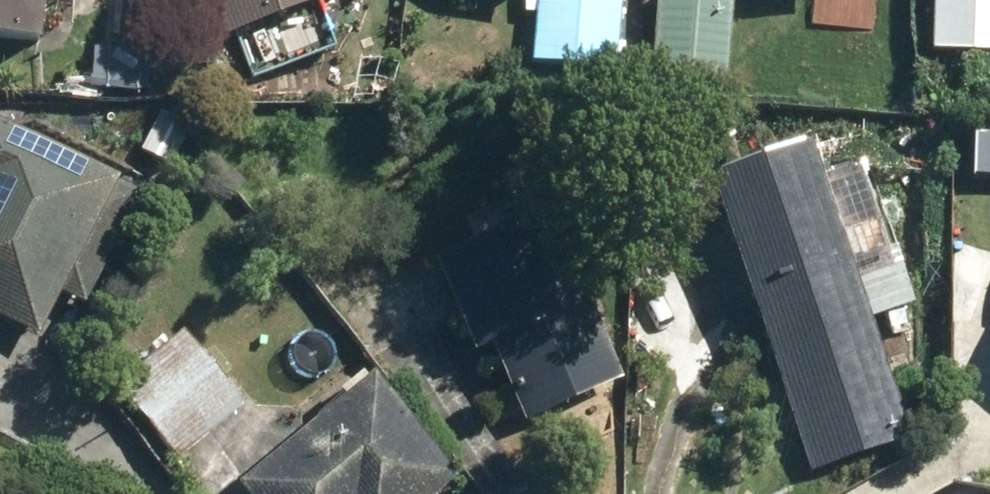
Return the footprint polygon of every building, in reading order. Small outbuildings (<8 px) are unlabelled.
[(63,1),(63,0),(0,0),(0,30),(50,32),(52,1),(63,1)] [(250,77),(336,46),(320,0),(222,0),(250,77)] [(542,60),(623,64),(626,0),(545,0),(542,60)] [(716,0),(660,0),(657,70),(732,73),(733,30),(715,29),(716,0)] [(935,49),(989,51),(989,0),(937,0),(935,49)] [(196,124),(163,108),(142,153),(175,169),(196,124)] [(24,126),(0,113),(0,306),(53,334),(77,289),(92,297),(148,191),(126,180),(132,169),(29,116),(24,126)] [(919,424),(823,134),(714,170),(810,460),(919,424)] [(558,200),(440,250),(485,357),(504,349),(535,421),(635,378),(558,200)] [(197,324),(118,378),(180,467),(259,413),(197,324)] [(260,493),(448,493),(468,478),(376,367),(245,476),(260,493)]
